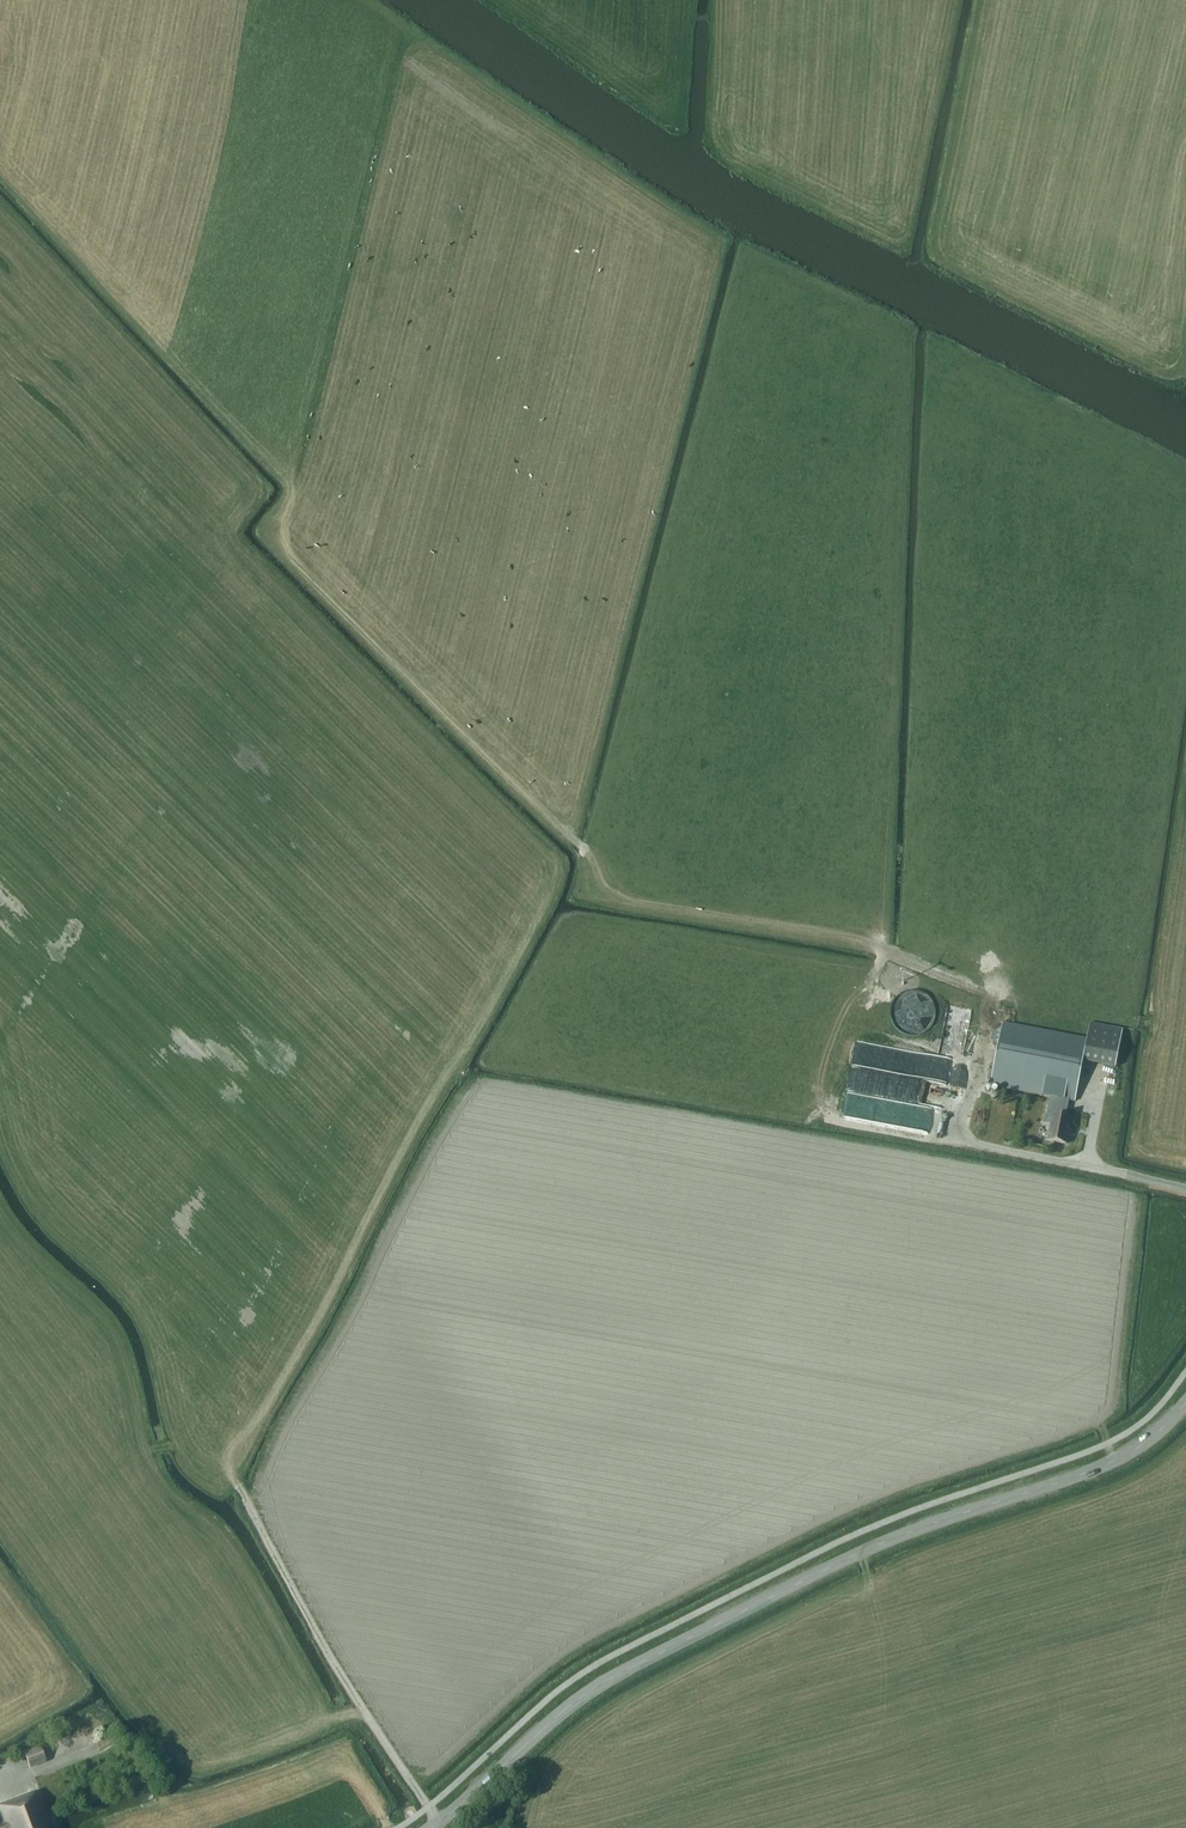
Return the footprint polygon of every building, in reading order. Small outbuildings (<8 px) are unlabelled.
[(928,997),(925,995),(922,993),(919,992),(916,991),(913,991),(909,991),(906,992),(903,993),(900,995),(897,997),(895,999),(893,1002),(892,1005),(891,1008),(890,1012),(890,1015),(891,1018),(891,1022),(893,1025),(895,1027),(897,1030),(900,1032),(902,1034),(905,1035),(909,1036),(912,1036),(915,1036),(919,1036),(922,1034),(925,1033),(928,1031),(930,1028),(931,1028),(932,1025),(934,1022),(935,1018),(935,1015),(935,1012),(935,1008),(934,1005),(932,1002),(930,999),(928,997)] [(1002,1023),(995,1062),(990,1085),(1050,1097),(1045,1124),(1050,1125),(1047,1140),(1066,1144),(1071,1118),(1065,1117),(1068,1100),(1074,1102),(1082,1061),(1115,1068),(1122,1030),(1089,1023),(1086,1039),(1002,1023)] [(914,1042),(901,1124),(918,1127),(930,1045),(914,1042)] [(880,1115),(891,1116),(892,1108),(880,1108),(880,1115)] [(23,1753),(29,1768),(45,1762),(39,1746),(23,1753)] [(39,1791),(0,1806),(0,1827),(53,1827),(39,1791)]
